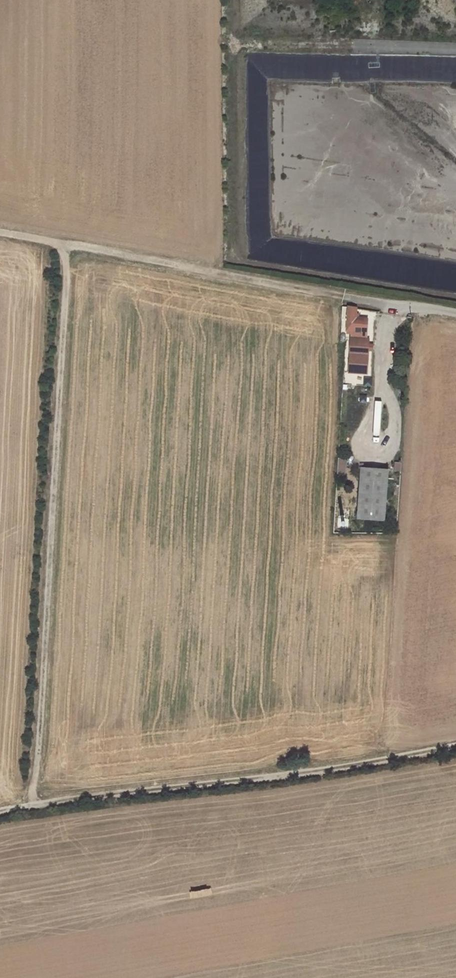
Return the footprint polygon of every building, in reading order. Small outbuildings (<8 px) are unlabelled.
[(350,334),(349,354),(366,356),(368,319),(357,317),(358,308),(347,306),(345,334),(350,334)] [(359,383),(359,373),(345,373),(345,383),(359,383)] [(387,470),(360,468),(357,518),(384,520),(387,470)]
